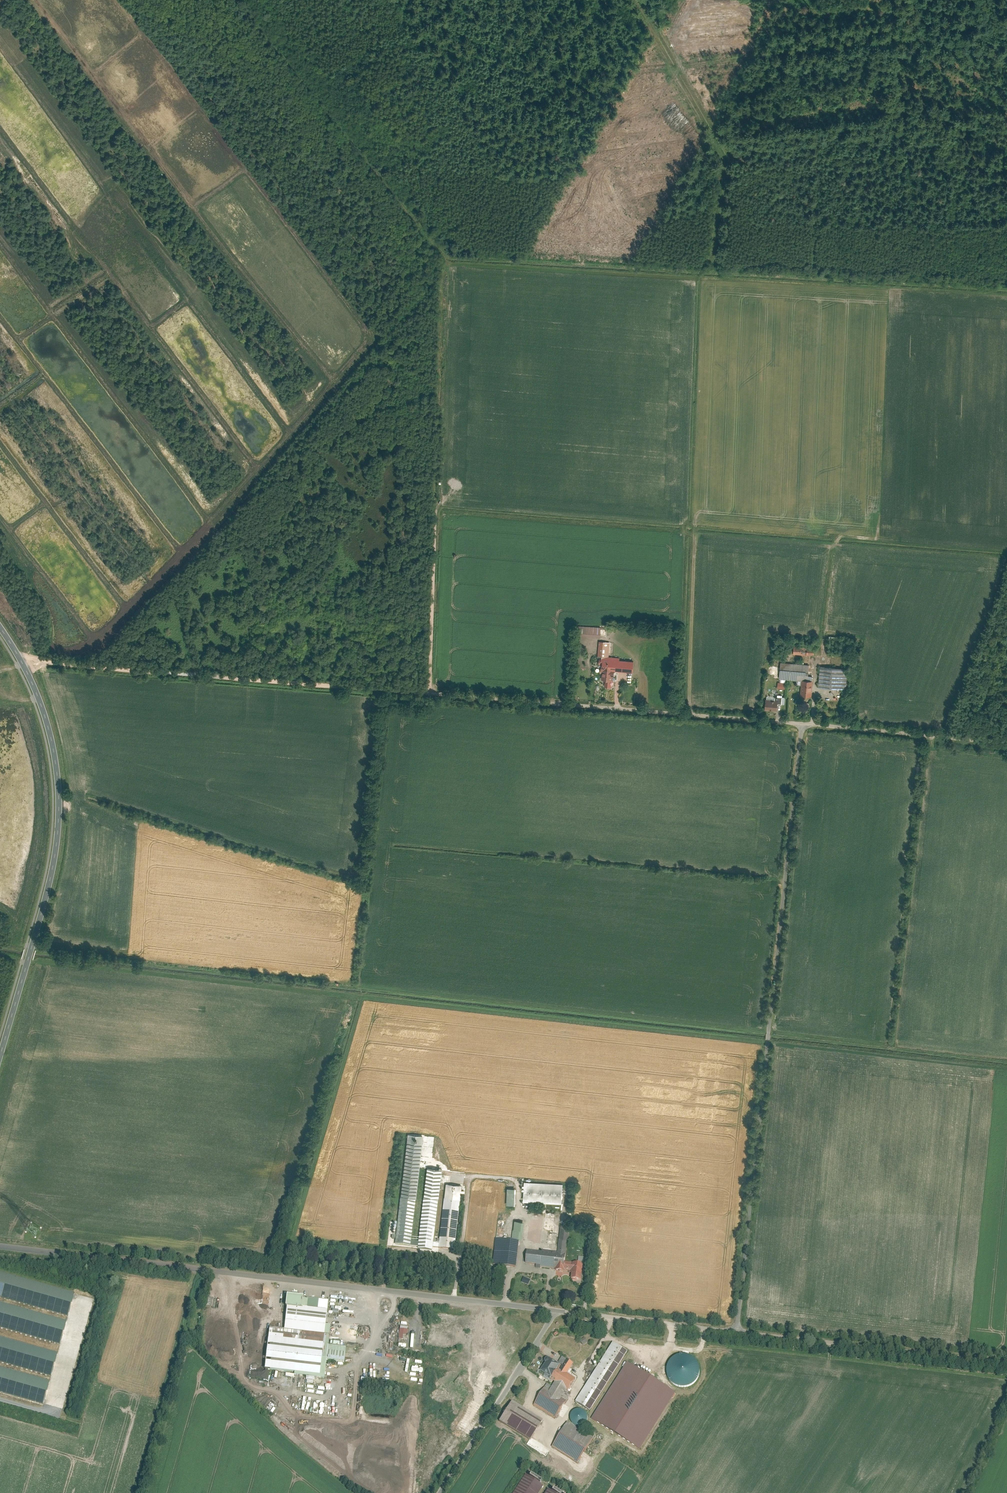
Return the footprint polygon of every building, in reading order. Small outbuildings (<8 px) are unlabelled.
[(632,675),(633,664),(620,662),(620,660),(604,658),(602,682),(613,683),(614,673),(632,675)] [(809,676),(810,666),(782,664),(782,674),(809,676)] [(848,670),(822,668),(820,687),(847,689),(848,670)] [(811,698),(813,683),(804,682),(803,698),(811,698)] [(778,702),(766,701),(765,711),(777,712),(778,702)] [(422,1135),(407,1134),(396,1242),(411,1244),(411,1240),(422,1135)] [(433,1249),(441,1168),(426,1167),(418,1241),(418,1245),(417,1247),(433,1249)] [(562,1184),(525,1181),(524,1201),(561,1203),(562,1184)] [(460,1185),(446,1183),(439,1248),(453,1249),(460,1185)] [(508,1188),(508,1204),(517,1204),(517,1188),(508,1188)] [(521,1241),(524,1220),(514,1219),(511,1240),(518,1241),(521,1241)] [(569,1224),(561,1224),(558,1252),(566,1252),(569,1224)] [(511,1240),(496,1238),(492,1264),(515,1267),(518,1241),(511,1240)] [(527,1250),(525,1262),(536,1264),(536,1266),(555,1268),(555,1270),(564,1271),(565,1261),(566,1252),(558,1252),(541,1250),(541,1252),(527,1250)] [(570,1278),(581,1279),(583,1263),(565,1261),(564,1271),(571,1271),(570,1278)] [(68,1316),(75,1291),(0,1270),(0,1296),(68,1316)] [(525,1276),(523,1282),(530,1285),(533,1280),(525,1276)] [(301,1296),(285,1294),(284,1305),(286,1305),(300,1307),(301,1298),(301,1296)] [(327,1310),(328,1300),(307,1297),(307,1299),(306,1307),(326,1310),(327,1310)] [(60,1343),(66,1320),(0,1301),(0,1326),(60,1343)] [(286,1305),(283,1329),(328,1334),(329,1325),(325,1324),(326,1310),(306,1307),(300,1307),(286,1305)] [(400,1338),(404,1339),(405,1334),(409,1334),(409,1329),(410,1329),(410,1326),(401,1326),(400,1338)] [(283,1329),(269,1327),(264,1369),(323,1376),(325,1359),(327,1345),(328,1334),(283,1329)] [(52,1376),(59,1352),(0,1335),(0,1361),(52,1376)] [(627,1351),(612,1342),(575,1400),(590,1409),(627,1351)] [(327,1345),(325,1359),(344,1361),(346,1347),(327,1345)] [(666,1367),(666,1373),(667,1378),(671,1383),(675,1386),(681,1388),(687,1388),(692,1385),(696,1381),(699,1377),(700,1371),(699,1366),(697,1361),(693,1357),(688,1354),(683,1354),(677,1354),(672,1357),(668,1361),(666,1367)] [(560,1365),(548,1358),(541,1369),(552,1377),(558,1368),(560,1365)] [(572,1362),(567,1359),(564,1363),(560,1370),(565,1373),(572,1362)] [(675,1392),(626,1362),(591,1419),(639,1449),(675,1392)] [(43,1403),(50,1380),(0,1366),(0,1391),(43,1403)] [(560,1370),(558,1368),(552,1377),(551,1379),(555,1382),(565,1388),(568,1390),(575,1379),(565,1373),(560,1370)] [(548,1382),(534,1404),(555,1417),(569,1396),(563,1392),(565,1388),(555,1382),(553,1385),(548,1382)] [(542,1421),(512,1401),(500,1420),(530,1439),(542,1421)] [(587,1420),(581,1409),(571,1414),(577,1426),(587,1420)] [(593,1438),(568,1422),(553,1446),(578,1462),(593,1438)] [(526,1475),(514,1492),(538,1492),(543,1485),(526,1475)]
